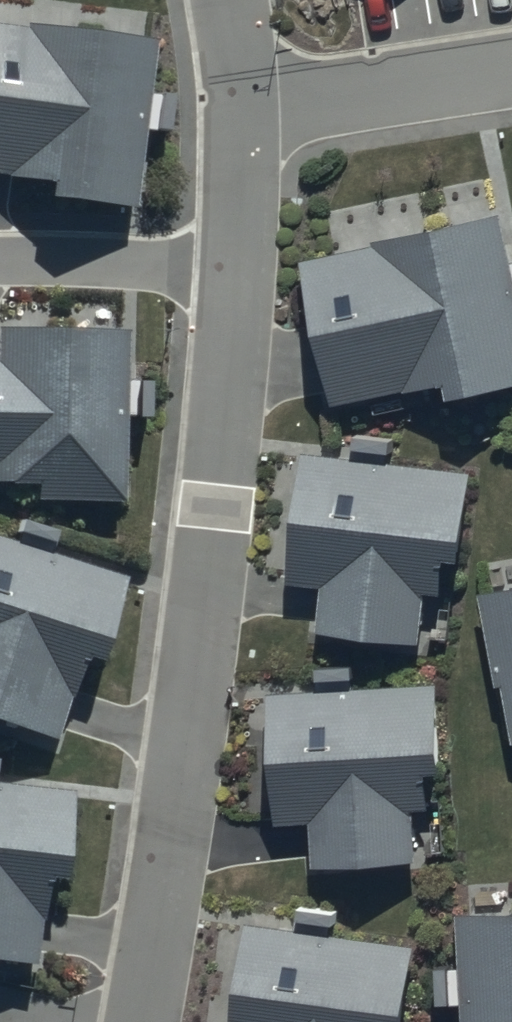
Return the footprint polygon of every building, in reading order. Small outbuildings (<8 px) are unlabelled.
[(0,5),(0,164),(54,170),(51,195),(127,204),(138,110),(164,113),(170,66),(147,63),(152,22),(0,5)] [(498,207),(306,251),(339,397),(456,371),(460,389),(511,377),(511,290),(510,282),(511,281),(511,234),(504,236),(498,207)] [(123,313),(0,312),(0,461),(30,462),(29,486),(120,487),(121,394),(142,395),(143,358),(123,358),(123,313)] [(460,544),(466,483),(307,467),(296,573),(327,576),(322,633),(414,642),(420,574),(442,577),(445,543),(460,544)] [(0,522),(0,699),(40,712),(68,628),(98,638),(122,565),(47,541),(53,521),(14,508),(8,525),(0,522)] [(490,576),(511,706),(511,572),(490,576)] [(438,755),(433,686),(269,698),(278,811),(311,808),(315,861),(415,854),(410,798),(425,796),(422,756),(438,755)] [(0,781),(0,941),(22,945),(35,862),(64,866),(75,792),(0,781)] [(464,903),(471,1021),(511,1021),(511,900),(464,903)] [(413,942),(242,922),(230,1021),(404,1021),(413,942)]
